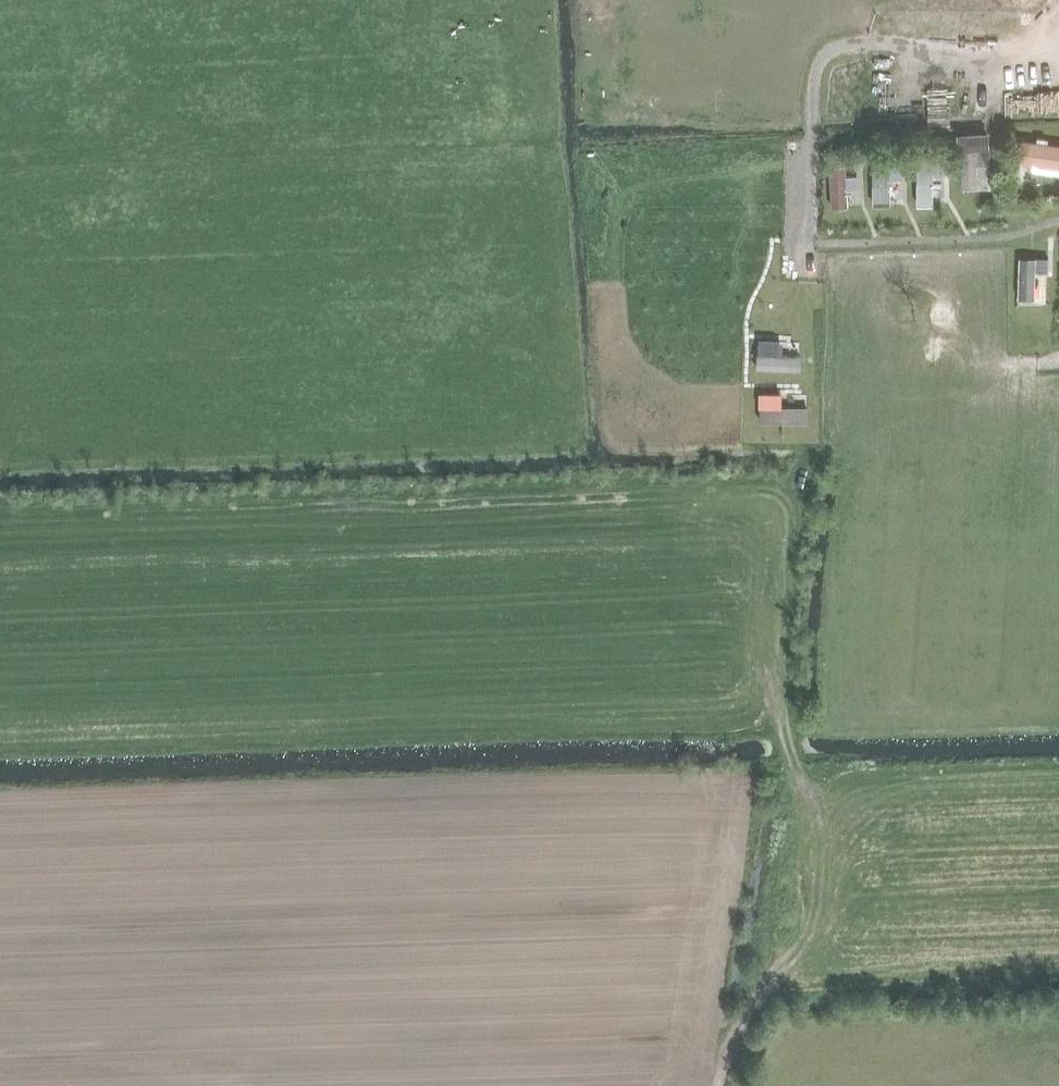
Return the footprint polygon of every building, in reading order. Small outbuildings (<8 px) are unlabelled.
[(988,133),(956,134),(957,150),(960,149),(962,188),(977,187),(976,149),(989,148),(988,133)] [(1058,168),(1058,145),(1021,140),(1018,163),(1058,168)] [(933,161),(933,174),(944,174),(944,161),(933,161)] [(900,167),(890,167),(890,179),(900,179),(900,167)] [(847,190),(859,189),(858,176),(847,176),(847,190)] [(752,321),(766,323),(768,308),(754,306),(752,321)] [(758,339),(758,355),(777,356),(777,341),(777,339),(758,339)] [(760,392),(760,406),(761,406),(775,406),(780,406),(780,393),(760,392)]
